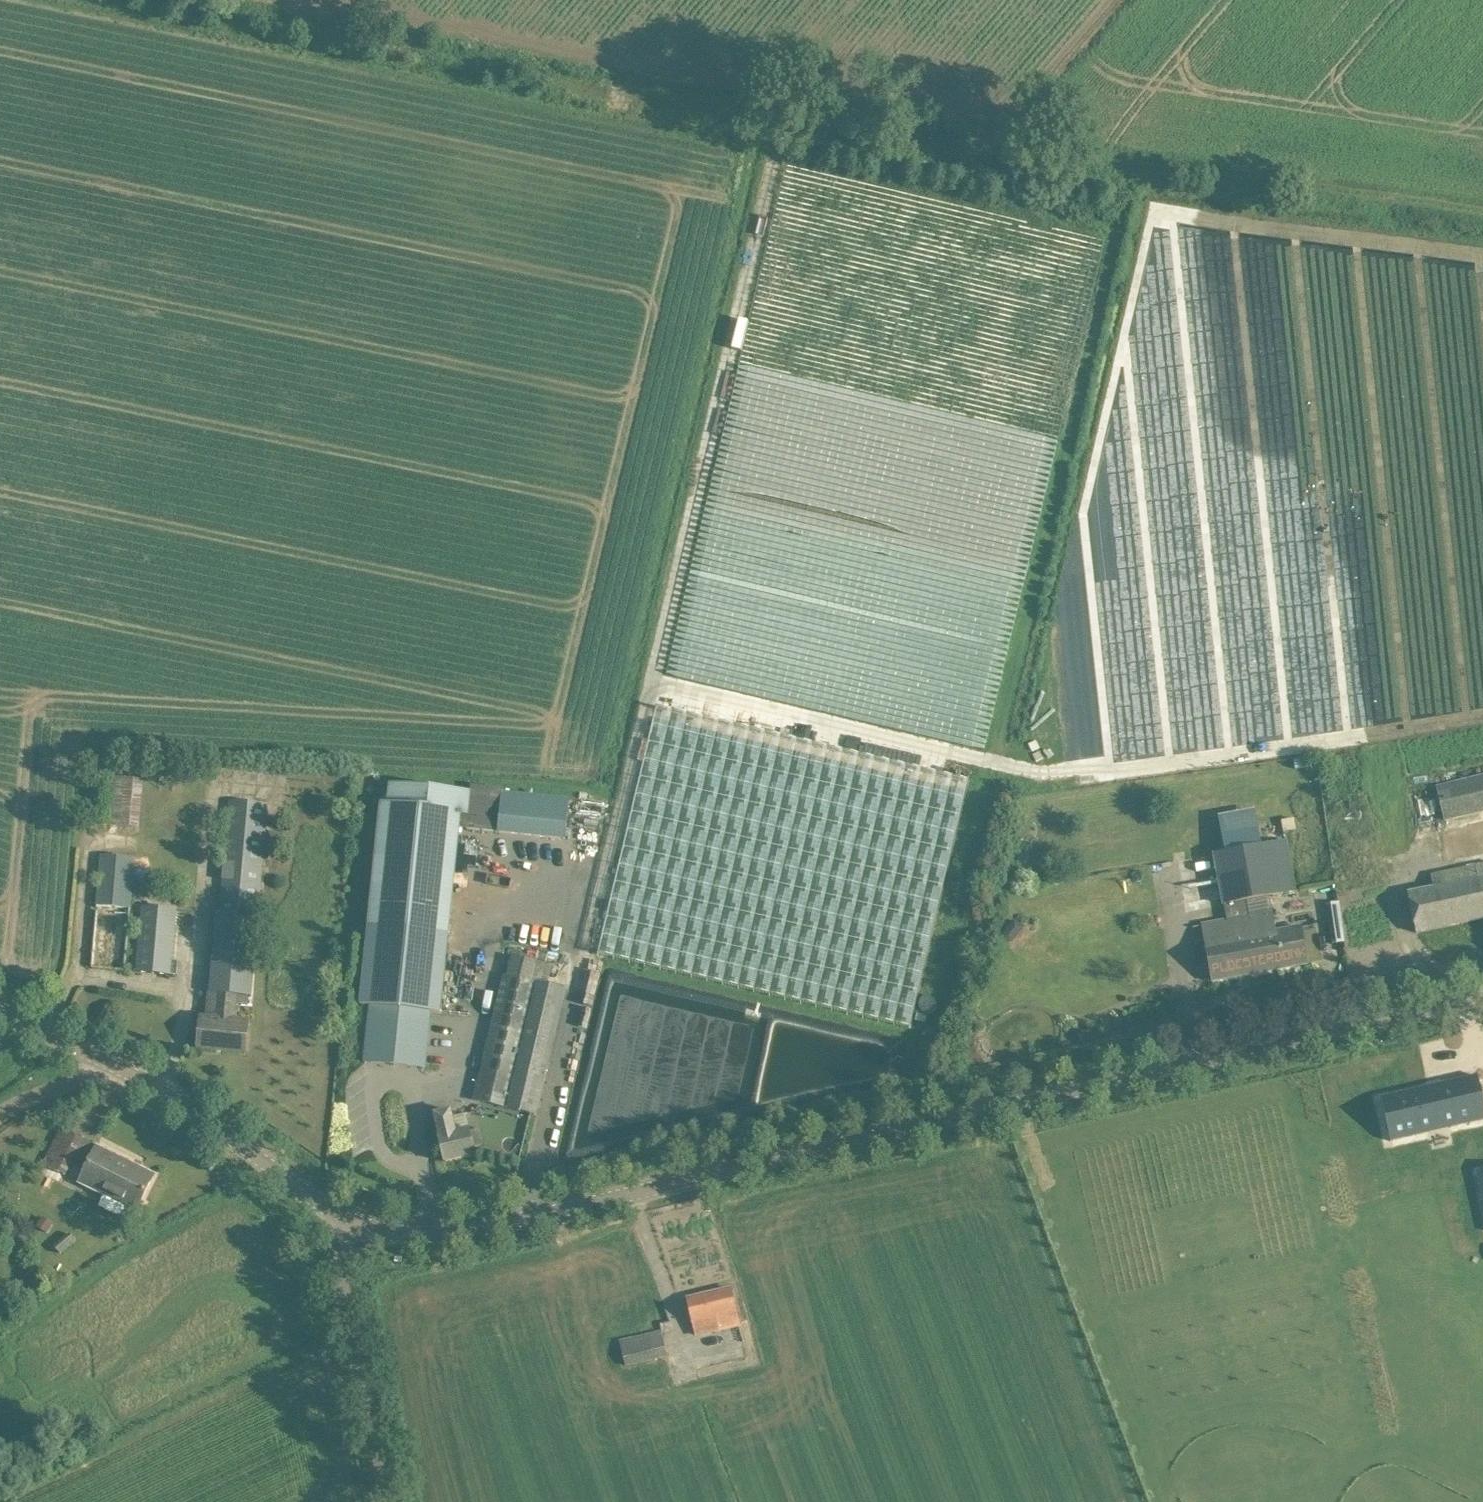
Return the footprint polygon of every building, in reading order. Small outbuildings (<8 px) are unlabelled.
[(610,955),(909,1026),(969,771),(630,690),(607,787),(570,945),(610,955)] [(1088,730),(1093,744),(1124,733),(1119,719),(1088,730)] [(1304,757),(1294,759),(1295,767),(1306,766),(1304,757)] [(145,778),(109,774),(104,824),(140,828),(145,778)] [(1437,786),(1445,821),(1482,812),(1482,775),(1437,786)] [(459,821),(459,827),(498,831),(498,832),(565,839),(569,800),(502,793),(502,787),(471,784),(470,793),(469,804),(467,821),(459,821)] [(365,966),(361,1004),(371,1005),(367,1049),(426,1055),(428,1034),(398,1031),(400,1009),(433,1012),(441,1013),(459,827),(459,821),(467,821),(469,804),(470,793),(390,785),(388,803),(382,803),(369,926),(365,966)] [(218,912),(211,992),(208,992),(206,1017),(201,1017),(200,1028),(198,1048),(214,1049),(215,1046),(245,1048),(247,1028),(248,1022),(234,1021),(236,994),(249,996),(251,996),(269,804),(231,800),(220,912),(218,912)] [(1251,911),(1270,907),(1268,896),(1294,891),(1285,840),(1272,843),(1269,825),(1232,832),(1235,850),(1214,854),(1227,920),(1202,924),(1213,980),(1269,970),(1263,934),(1256,935),(1251,911)] [(101,854),(93,947),(91,967),(125,970),(126,950),(135,857),(101,854)] [(1412,913),(1416,932),(1482,918),(1482,863),(1431,874),(1434,887),(1408,893),(1412,913)] [(1326,903),(1328,922),(1341,920),(1339,902),(1326,903)] [(143,905),(138,951),(137,971),(170,974),(172,954),(175,928),(189,929),(190,910),(143,905)] [(1275,932),(1270,907),(1251,911),(1256,935),(1263,934),(1269,970),(1307,963),(1301,927),(1275,932)] [(476,1096),(513,1106),(537,1111),(566,990),(549,986),(553,966),(512,956),(507,976),(504,975),(476,1096)] [(236,994),(236,1003),(248,1004),(249,996),(236,994)] [(1380,1098),(1390,1141),(1482,1120),(1482,1102),(1477,1076),(1380,1098)] [(439,1136),(440,1143),(445,1162),(475,1155),(469,1129),(456,1132),(450,1110),(433,1114),(439,1136)] [(61,1127),(42,1163),(51,1167),(47,1175),(55,1179),(60,1182),(64,1174),(74,1154),(84,1159),(92,1143),(83,1138),(61,1127)] [(98,1145),(89,1163),(79,1182),(124,1205),(119,1214),(132,1220),(155,1174),(98,1145)] [(37,1226),(47,1232),(52,1224),(42,1217),(37,1226)] [(54,1245),(61,1254),(77,1241),(69,1232),(54,1245)] [(687,1298),(692,1317),(696,1335),(739,1324),(730,1288),(687,1298)] [(620,1341),(626,1365),(667,1355),(662,1331),(620,1341)]
